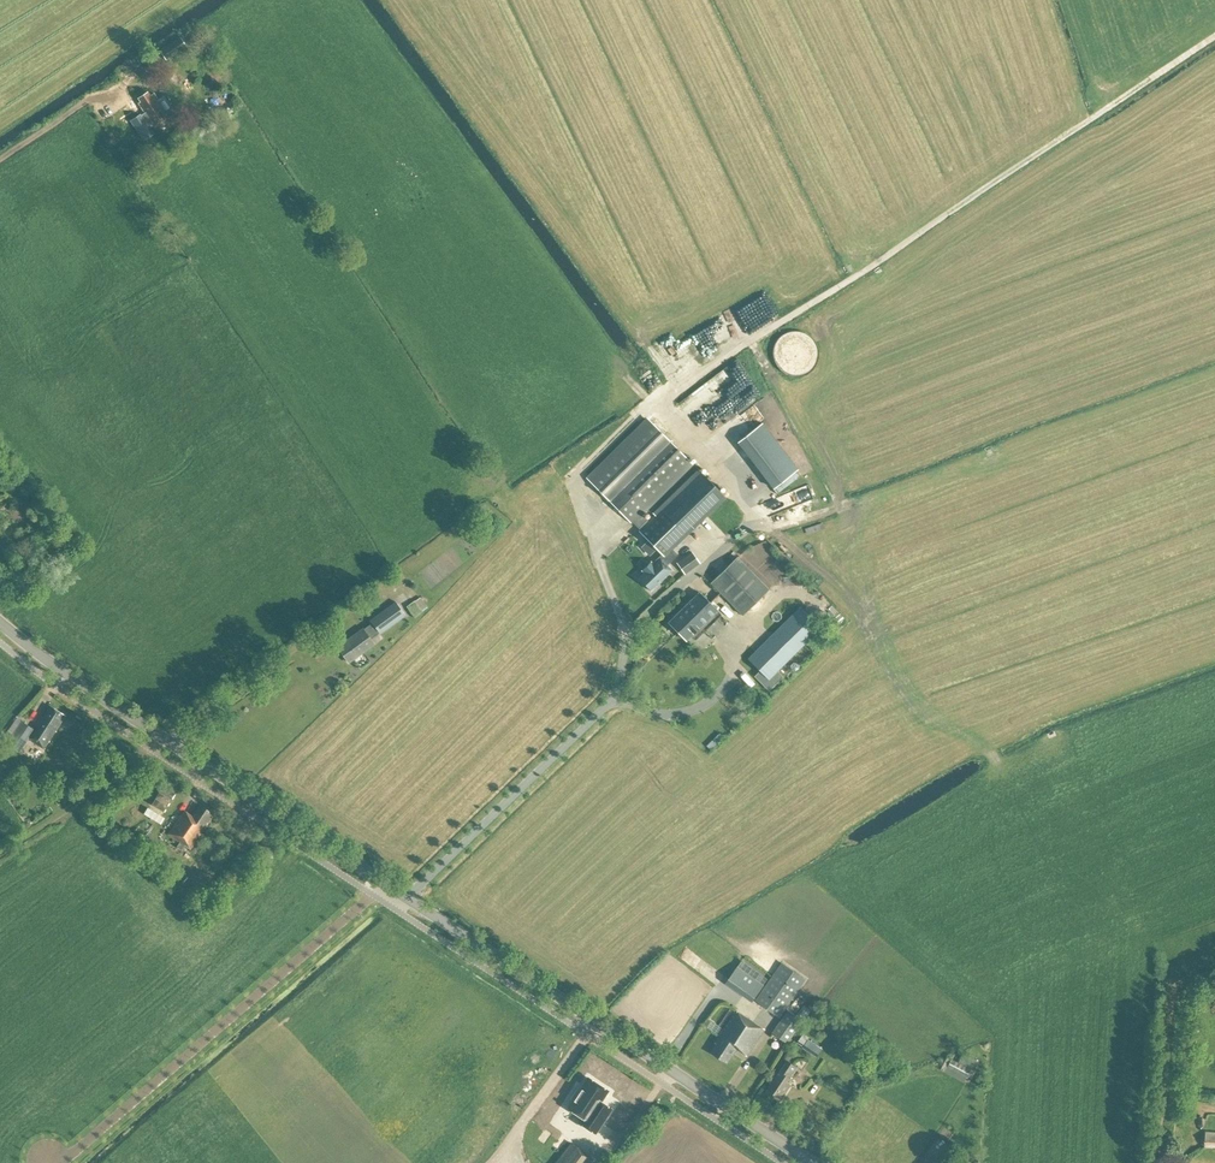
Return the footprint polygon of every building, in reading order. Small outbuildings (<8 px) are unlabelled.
[(165,60),(186,47),(180,37),(159,51),(165,60)] [(150,96),(148,92),(138,98),(140,102),(138,103),(154,128),(168,118),(174,114),(174,112),(165,97),(162,97),(158,100),(154,94),(150,96)] [(692,464),(663,436),(649,421),(589,480),(631,523),(632,522),(639,530),(638,530),(661,554),(652,564),(650,562),(641,570),(644,573),(639,578),(651,590),(667,574),(663,571),(678,556),(671,550),(725,498),(699,471),(648,521),(641,514),(692,464)] [(798,469),(762,423),(736,442),(772,489),(798,469)] [(768,511),(787,506),(784,495),(765,501),(768,511)] [(685,574),(700,563),(691,552),(676,563),(685,574)] [(741,615),(767,590),(736,557),(709,583),(741,615)] [(677,632),(707,601),(698,592),(668,622),(677,632)] [(427,606),(420,597),(414,601),(421,611),(427,606)] [(379,634),(405,615),(395,601),(369,620),(371,623),(337,648),(348,662),(373,644),(370,639),(378,633),(379,634)] [(707,601),(677,632),(686,640),(691,636),(695,640),(720,614),(707,601)] [(765,682),(820,628),(799,607),(744,661),(765,682)] [(43,748),(65,716),(50,706),(42,717),(40,716),(35,725),(38,727),(29,739),(43,748)] [(20,752),(34,730),(21,721),(6,743),(20,752)] [(710,750),(723,737),(719,732),(706,746),(710,750)] [(164,812),(175,793),(163,786),(151,804),(164,812)] [(190,849),(213,814),(199,805),(192,816),(184,811),(168,834),(190,849)] [(742,958),(726,982),(753,1001),(770,977),(742,958)] [(780,1017),(805,980),(781,963),(755,1000),(780,1017)] [(747,1057),(765,1029),(736,1010),(715,1042),(717,1043),(711,1052),(727,1063),(736,1050),(747,1057)] [(787,1042),(802,1021),(788,1011),(773,1032),(787,1042)] [(798,1042),(819,1054),(824,1045),(803,1033),(798,1042)] [(965,1082),(966,1080),(971,1070),(948,1057),(942,1070),(965,1082)] [(791,1078),(798,1067),(788,1060),(777,1076),(776,1075),(772,1080),(774,1081),(768,1090),(780,1098),(784,1091),(786,1092),(791,1084),(790,1084),(793,1079),(791,1078)] [(582,1117),(578,1122),(595,1133),(611,1109),(600,1101),(607,1090),(588,1078),(581,1089),(578,1087),(571,1098),(573,1100),(568,1108),(582,1117)] [(1210,1133),(1209,1136),(1206,1136),(1205,1146),(1214,1147),(1214,1133),(1210,1133)] [(939,1141),(933,1151),(941,1156),(947,1146),(939,1141)] [(588,1156),(571,1143),(555,1162),(583,1162),(588,1156)]
